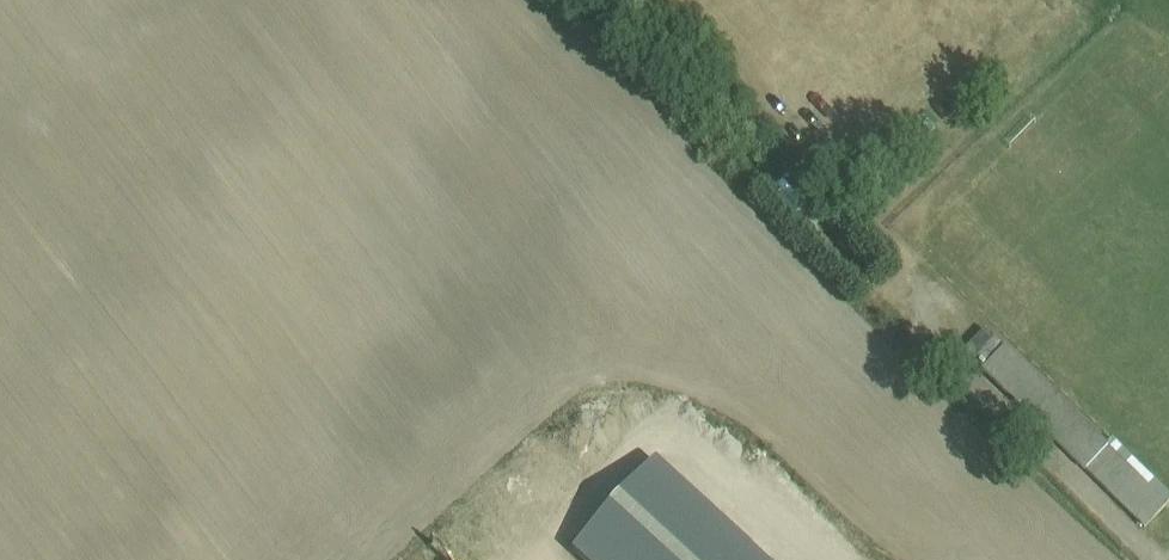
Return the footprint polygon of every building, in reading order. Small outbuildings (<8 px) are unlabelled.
[(898,174),(876,191),(883,200),(905,182),(898,174)] [(965,351),(984,370),(983,371),(1145,529),(1168,504),(1168,496),(1112,441),(1107,446),(1005,348),(1004,349),(985,330),(965,351)] [(656,461),(572,552),(580,559),(763,559),(656,461)]
